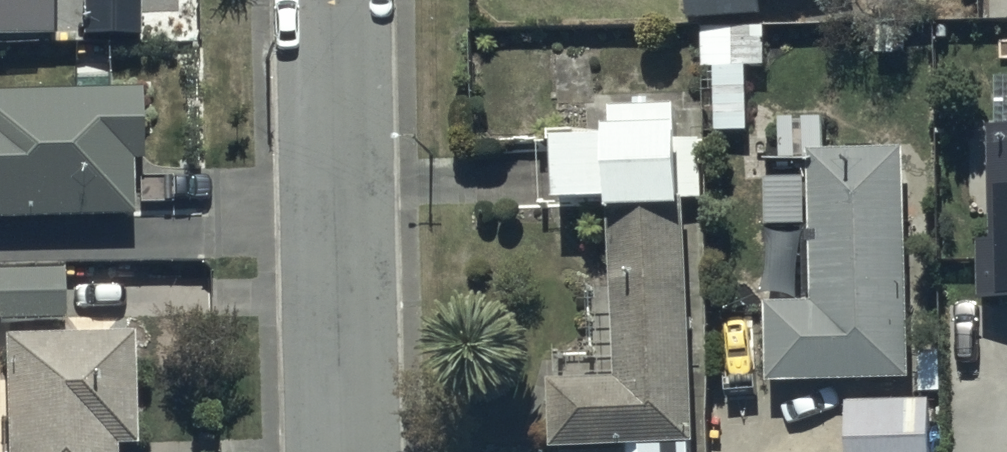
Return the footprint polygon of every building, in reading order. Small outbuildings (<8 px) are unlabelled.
[(60,40),(58,0),(0,0),(0,43),(60,40)] [(82,46),(142,45),(141,0),(81,0),(82,46)] [(680,21),(757,19),(756,0),(678,0),(680,21)] [(763,32),(693,33),(694,110),(680,110),(681,141),(696,140),(696,137),(744,136),(743,73),(763,72),(763,32)] [(0,101),(0,225),(136,223),(135,170),(143,170),(142,99),(0,101)] [(684,448),(688,448),(683,315),(678,108),(604,110),(605,132),(527,135),(530,215),(594,212),(594,218),(607,218),(613,382),(543,385),(545,451),(685,451),(684,448)] [(985,121),(988,236),(976,237),(977,296),(1006,295),(1006,120),(985,121)] [(892,385),(888,154),(872,154),(872,140),(852,140),(852,157),(793,157),(797,310),(751,310),(752,387),(892,385)] [(0,276),(0,332),(64,331),(63,275),(0,276)] [(11,344),(4,344),(6,451),(131,451),(133,347),(11,344)] [(849,451),(929,451),(928,406),(848,407),(849,451)]
